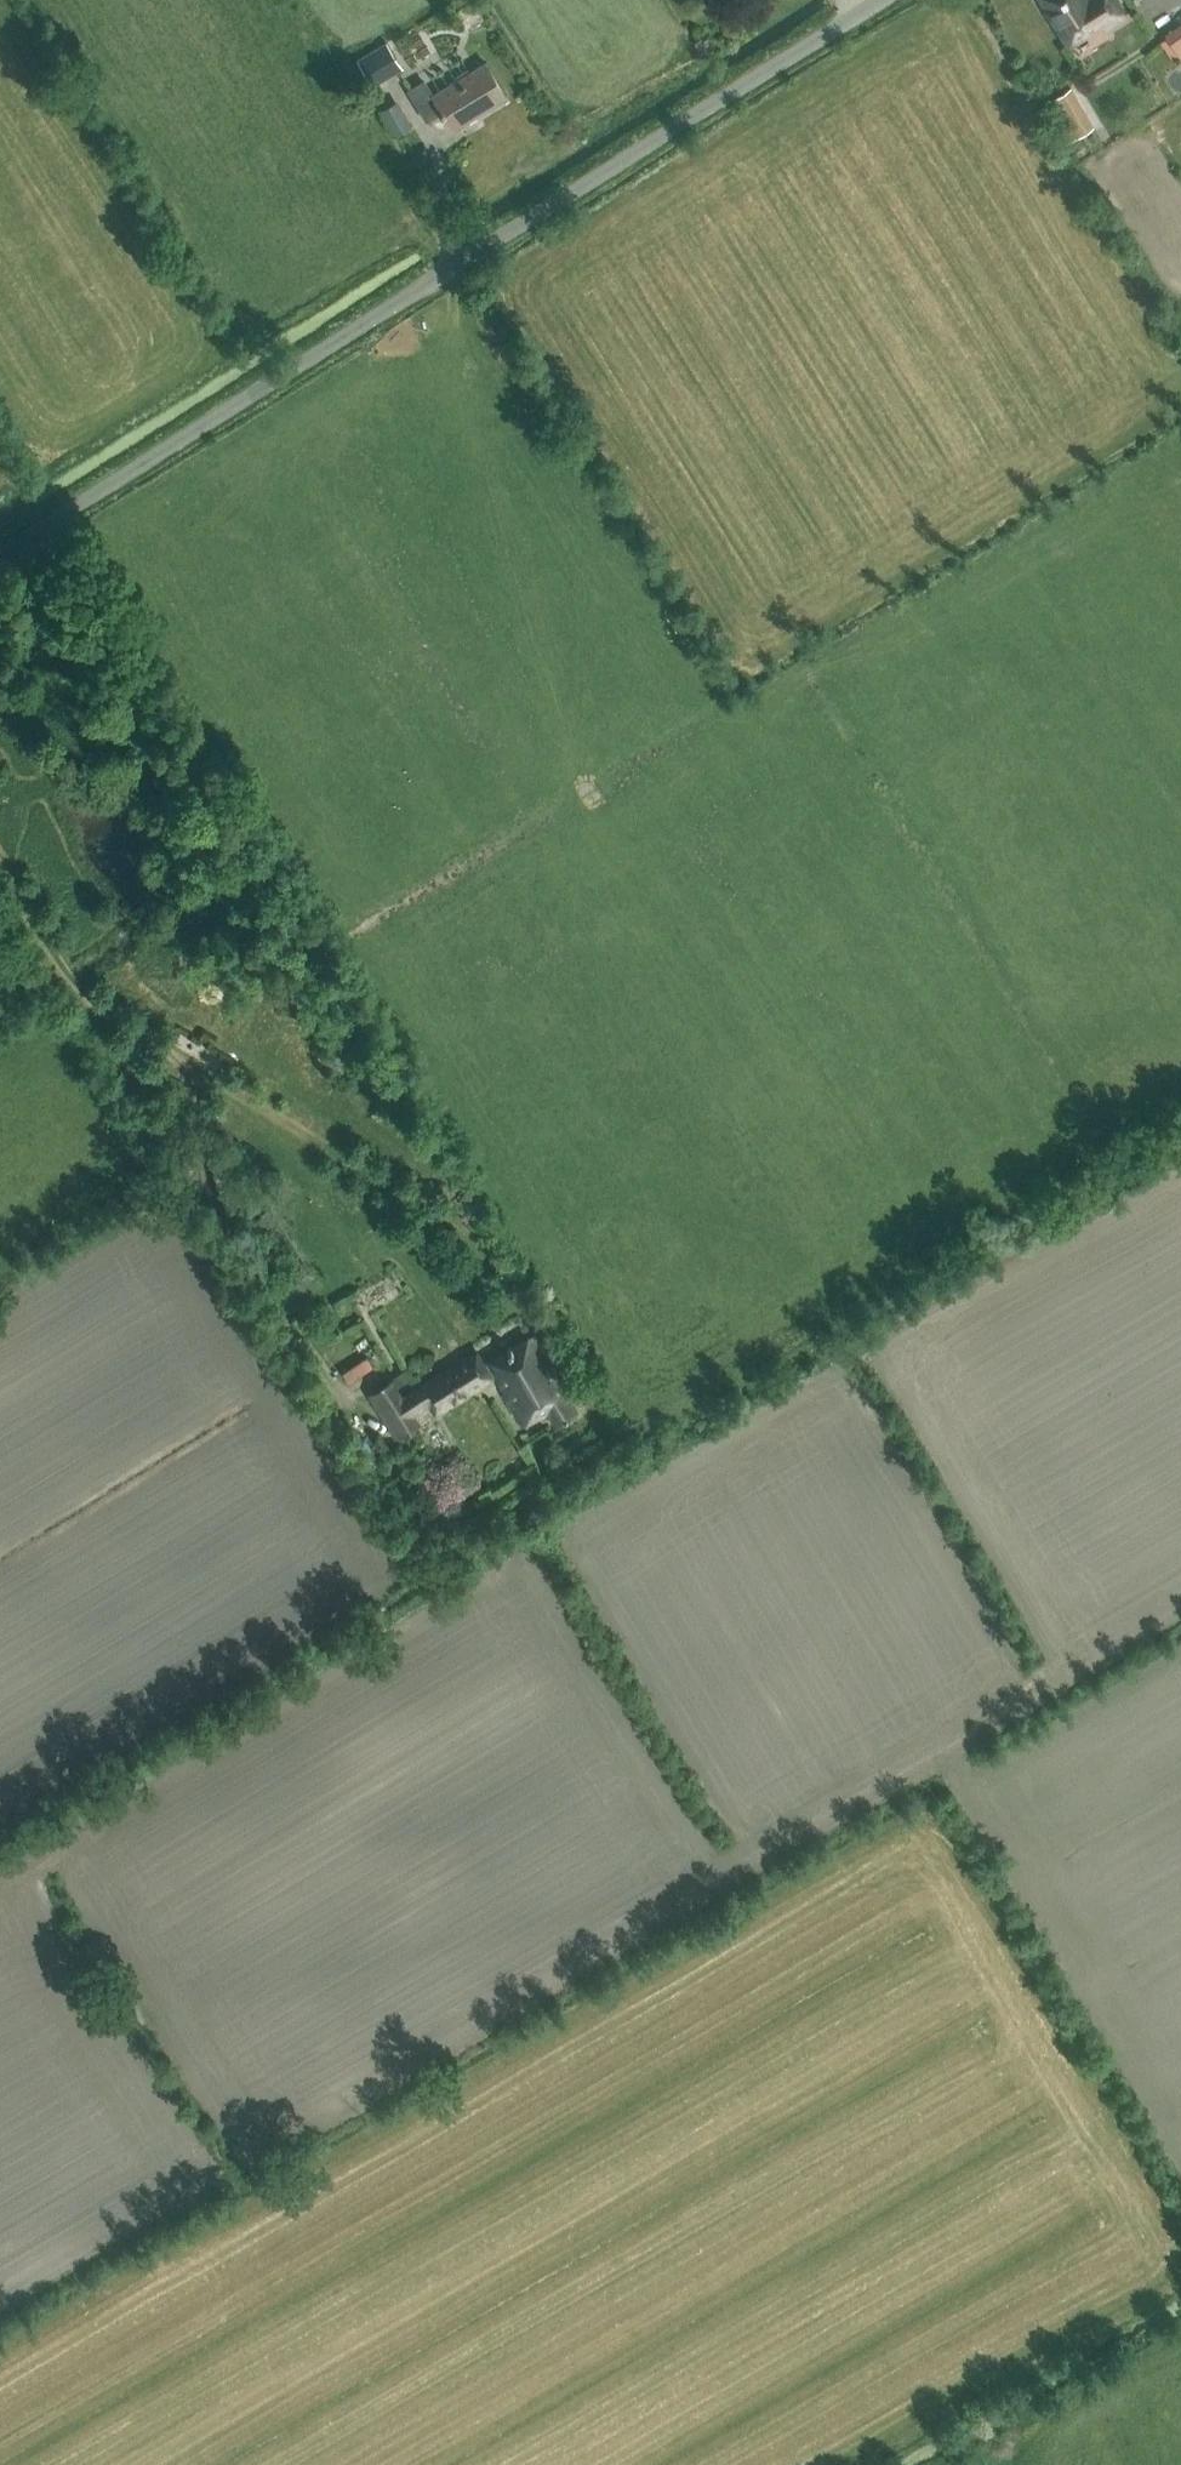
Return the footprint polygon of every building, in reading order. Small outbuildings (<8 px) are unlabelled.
[(1116,0),(1042,0),(1047,9),(1046,10),(1068,45),(1101,24),(1104,29),(1125,15),(1116,0)] [(1166,35),(1180,58),(1180,24),(1166,35)] [(373,85),(397,70),(381,45),(358,59),(373,85)] [(452,131),(506,97),(485,63),(432,96),(424,82),(409,91),(425,119),(440,110),(452,131)] [(1058,132),(1065,145),(1065,144),(1094,128),(1072,90),(1043,106),(1058,132)] [(395,132),(413,122),(399,96),(381,106),(395,132)] [(436,1415),(493,1379),(522,1425),(548,1410),(557,1423),(577,1412),(561,1385),(565,1383),(534,1333),(517,1344),(516,1343),(486,1362),(477,1347),(402,1394),(392,1378),(367,1395),(396,1439),(420,1424),(415,1414),(429,1405),(436,1415)] [(349,1382),(373,1366),(367,1356),(343,1372),(349,1382)] [(508,1445),(520,1438),(515,1430),(503,1436),(508,1445)]
